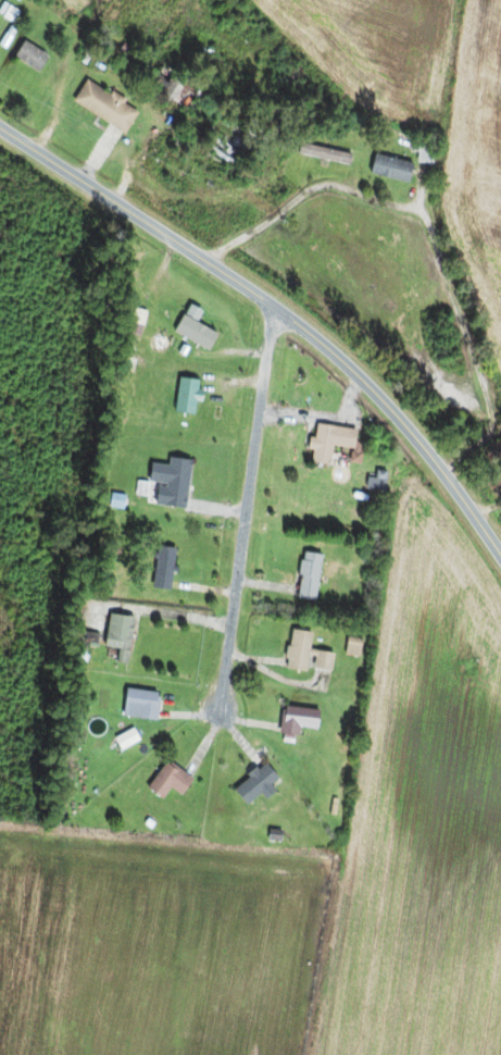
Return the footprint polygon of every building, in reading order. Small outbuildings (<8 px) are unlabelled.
[(11,56),(35,72),(46,56),(22,40),(11,56)] [(122,133),(135,110),(83,80),(70,102),(122,133)] [(193,118),(208,102),(185,80),(170,97),(193,118)] [(200,153),(226,165),(242,128),(216,116),(200,153)] [(410,162),(372,154),(367,174),(405,182),(410,162)] [(143,326),(143,310),(131,310),(131,326),(143,326)] [(214,343),(219,333),(172,310),(167,320),(214,343)] [(193,379),(172,380),(175,414),(195,412),(193,379)] [(328,465),(330,446),(351,448),(353,429),(314,425),(312,438),(306,437),(305,450),(310,450),(309,463),(328,465)] [(188,460),(167,458),(166,466),(148,464),(146,483),(154,484),(152,505),(183,508),(188,460)] [(149,588),(168,590),(173,548),(154,546),(149,588)] [(294,598),(314,601),(319,554),(299,552),(294,598)] [(115,663),(124,664),(131,618),(106,614),(100,648),(117,650),(115,663)] [(283,669),(329,673),(331,653),(307,651),(309,632),(286,630),(283,669)] [(95,633),(77,633),(77,647),(95,647),(95,633)] [(153,721),(156,693),(123,689),(119,716),(153,721)] [(317,712),(282,705),(277,733),(296,737),(298,726),(314,730),(317,712)] [(118,751),(137,741),(131,729),(112,738),(118,751)] [(177,795),(189,779),(164,761),(144,789),(159,800),(168,788),(177,795)] [(230,787),(242,805),(258,794),(262,800),(273,792),(267,784),(273,780),(263,764),(230,787)]
